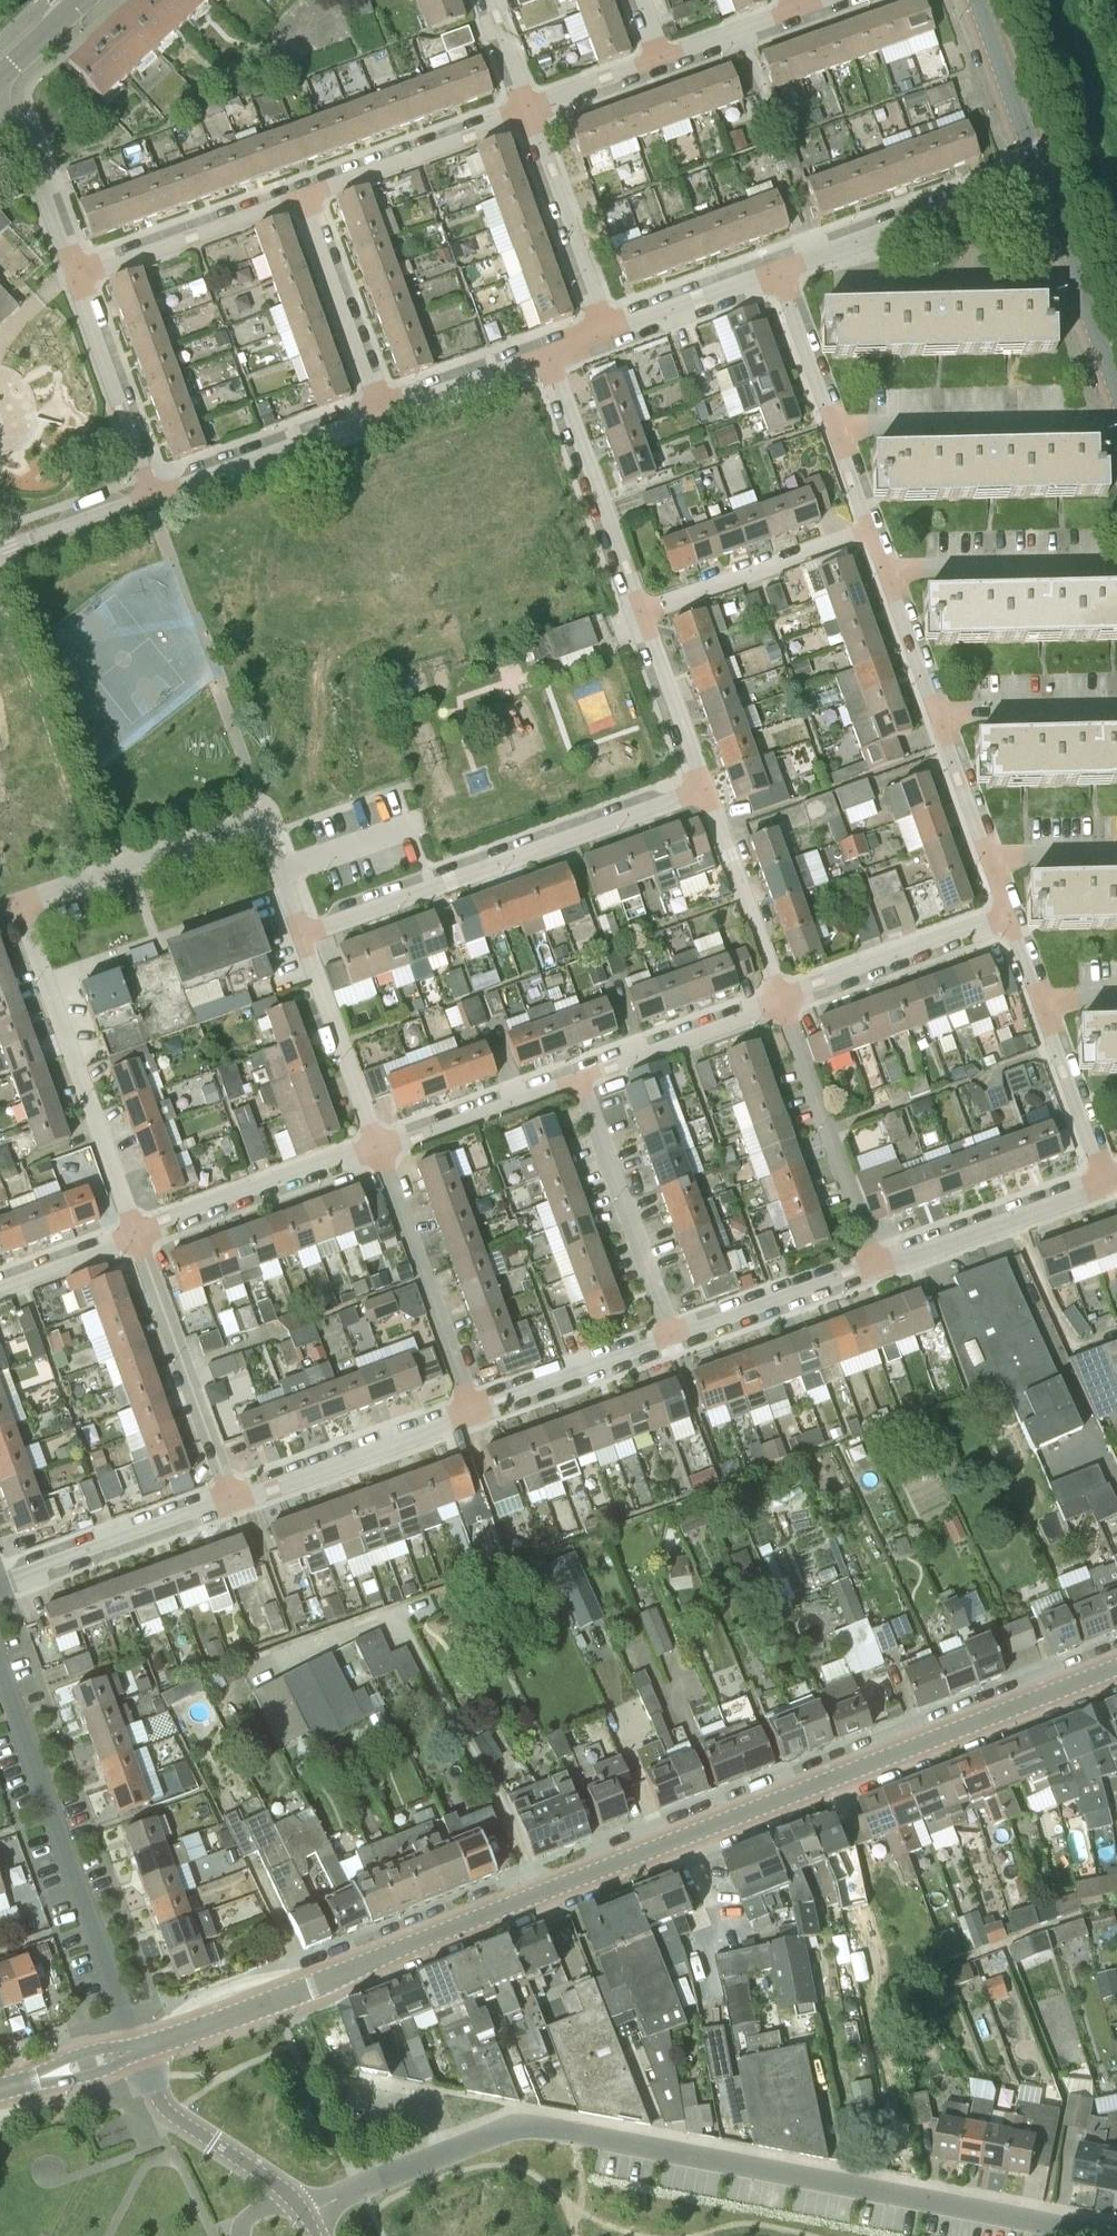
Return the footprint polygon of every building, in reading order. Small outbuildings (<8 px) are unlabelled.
[(210,2),(208,0),(141,0),(123,17),(155,52),(210,2)] [(368,0),(356,0),(362,17),(373,13),(368,0)] [(427,33),(464,20),(457,0),(415,0),(427,33)] [(579,15),(611,3),(610,0),(574,0),(579,15)] [(764,0),(729,0),(735,17),(766,5),(764,0)] [(907,42),(933,33),(922,0),(917,0),(895,8),(907,42)] [(611,3),(579,15),(589,40),(620,28),(611,3)] [(674,23),(695,16),(691,3),(670,10),(674,23)] [(895,8),(868,18),(880,52),(907,42),(895,8)] [(155,52),(123,17),(100,38),(98,36),(87,46),(89,48),(67,69),(99,104),(155,52)] [(880,52),(868,18),(842,27),(854,61),(880,52)] [(815,37),(827,71),(854,61),(842,27),(815,37)] [(620,28),(589,40),(598,66),(630,55),(620,28)] [(468,29),(441,38),(446,54),(473,45),(468,29)] [(788,46),(800,80),(827,71),(815,37),(788,46)] [(773,90),(800,80),(788,46),(761,56),(773,90)] [(479,61),(452,71),(464,105),(492,95),(479,61)] [(730,67),(702,77),(714,111),(742,101),(730,67)] [(942,78),(947,76),(944,68),(939,70),(942,78)] [(464,105),(452,71),(425,81),(437,115),(464,105)] [(912,89),(908,76),(894,81),(899,93),(912,89)] [(714,111),(702,77),(676,87),(688,121),(714,111)] [(437,115),(425,81),(399,90),(411,124),(437,115)] [(929,107),(957,98),(952,83),(924,93),(929,107)] [(688,121),(676,87),(649,97),(661,130),(688,121)] [(411,124),(399,90),(372,100),(384,134),(411,124)] [(661,130),(649,97),(623,106),(635,140),(661,130)] [(384,134),(372,100),(345,109),(358,143),(384,134)] [(635,140),(623,106),(596,116),(609,149),(635,140)] [(775,133),(789,128),(781,108),(768,113),(775,133)] [(358,143),(345,109),(319,119),(331,153),(358,143)] [(874,112),(878,123),(886,120),(882,109),(874,112)] [(609,149),(596,116),(569,126),(581,159),(609,149)] [(331,153),(319,119),(292,129),(305,163),(331,153)] [(939,136),(951,169),(978,159),(966,126),(939,136)] [(305,163),(292,129),(266,138),(278,172),(305,163)] [(733,153),(750,146),(744,130),(727,136),(733,153)] [(881,142),(886,155),(898,188),(924,179),(912,145),(908,133),(881,142)] [(912,145),(924,179),(951,169),(939,136),(912,145)] [(278,172),(266,138),(239,148),(251,182),(278,172)] [(485,176),(516,165),(507,138),(476,150),(485,176)] [(790,138),(776,143),(785,170),(800,165),(790,138)] [(251,182),(239,148),(213,157),(225,191),(251,182)] [(859,164),(872,198),(898,188),(886,155),(859,164)] [(225,191),(213,157),(186,167),(198,201),(225,191)] [(776,174),(784,171),(779,157),(771,160),(776,174)] [(70,183),(97,173),(93,160),(66,170),(70,183)] [(833,174),(845,207),(872,198),(859,164),(833,174)] [(494,201),(526,190),(516,165),(485,176),(494,201)] [(198,201),(186,167),(160,176),(172,210),(198,201)] [(845,207),(833,174),(805,184),(817,217),(845,207)] [(172,210),(160,176),(133,186),(145,220),(172,210)] [(145,220),(133,186),(106,196),(119,230),(145,220)] [(345,226),(377,215),(367,189),(336,200),(345,226)] [(503,226),(535,215),(526,190),(494,201),(503,226)] [(748,204),(760,239),(788,229),(775,194),(748,204)] [(119,230),(106,196),(79,206),(91,240),(119,230)] [(722,214),(734,248),(760,239),(748,204),(722,214)] [(377,215),(345,226),(354,252),(386,240),(399,235),(390,210),(377,215)] [(695,223),(708,258),(734,248),(722,214),(695,223)] [(512,251),(544,240),(535,215),(503,226),(512,251)] [(263,256),(295,245),(285,219),(254,230),(263,256)] [(669,233),(681,267),(708,258),(695,223),(669,233)] [(643,243),(655,277),(681,267),(669,233),(643,243)] [(386,240),(354,252),(363,277),(395,265),(386,240)] [(521,276),(553,265),(544,240),(512,251),(521,276)] [(655,277),(643,243),(615,253),(628,287),(655,277)] [(272,281),(304,270),(295,245),(263,256),(272,281)] [(453,261),(448,248),(436,252),(441,265),(453,261)] [(395,265),(363,277),(373,302),(404,290),(395,265)] [(530,301),(562,290),(553,265),(521,276),(530,301)] [(281,306),(313,295),(304,270),(272,281),(281,306)] [(109,283),(118,309),(150,298),(140,271),(109,283)] [(404,290),(373,302),(382,327),(413,316),(404,290)] [(562,290),(530,301),(540,328),(571,317),(562,290)] [(18,311),(0,291),(0,327),(18,311)] [(974,303),(975,354),(1055,352),(1054,325),(1049,325),(1049,323),(1044,323),(1044,302),(1014,302),(1014,293),(1012,292),(1003,292),(1003,302),(974,303)] [(150,298),(118,309),(128,334),(159,323),(156,314),(167,310),(162,294),(150,298)] [(903,356),(975,354),(974,303),(943,304),(943,295),(941,294),(932,294),(932,304),(902,305),(903,356)] [(290,332),(322,320),(313,295),(281,306),(290,332)] [(903,356),(902,305),(872,306),(872,297),(870,296),(861,296),(861,306),(821,307),(821,334),(828,334),(828,337),(832,336),(833,357),(903,356)] [(733,334),(742,360),(773,349),(764,323),(761,324),(755,308),(727,318),(733,334)] [(413,316),(382,327),(391,352),(422,341),(413,316)] [(299,357),(331,345),(322,320),(290,332),(299,357)] [(159,323),(128,334),(137,359),(168,348),(159,323)] [(227,342),(224,332),(212,336),(215,346),(227,342)] [(422,341),(391,352),(400,379),(432,367),(422,341)] [(308,382),(340,370),(331,345),(299,357),(308,382)] [(168,348),(137,359),(146,385),(177,373),(168,348)] [(689,379),(703,374),(694,348),(680,353),(689,379)] [(773,349),(742,360),(744,364),(726,371),(734,390),(735,390),(782,373),(773,349)] [(658,367),(672,362),(670,356),(656,361),(658,367)] [(349,397),(340,370),(308,382),(318,408),(349,397)] [(177,373),(146,385),(155,410),(186,398),(177,373)] [(782,373),(735,390),(743,414),(760,408),(791,397),(782,373)] [(596,411),(628,400),(619,375),(587,387),(596,411)] [(692,403),(686,385),(684,386),(679,388),(685,405),(692,403)] [(791,397),(760,408),(769,434),(800,422),(791,397)] [(186,398),(155,410),(164,435),(195,423),(186,398)] [(605,437),(637,425),(628,400),(596,411),(605,437)] [(703,401),(694,404),(701,422),(709,419),(703,401)] [(272,412),(259,417),(263,427),(275,423),(272,412)] [(195,423),(164,435),(173,461),(205,450),(195,423)] [(614,462),(646,450),(637,425),(605,437),(614,462)] [(732,426),(714,432),(720,449),(738,442),(732,426)] [(1024,446),(1025,497),(1106,495),(1105,468),(1100,468),(1100,466),(1096,466),(1095,444),(1065,445),(1065,436),(1063,435),(1054,435),(1055,445),(1024,446)] [(952,448),(953,498),(1025,497),(1024,446),(994,447),(994,438),(992,437),(983,437),(983,447),(952,448)] [(953,498),(952,448),(924,448),(924,439),(922,438),(912,438),(913,449),(872,450),(873,477),(879,477),(879,479),(884,479),(884,500),(953,498)] [(690,451),(695,465),(707,461),(703,446),(690,451)] [(655,475),(646,450),(614,462),(623,486),(655,475)] [(693,480),(695,486),(701,484),(698,478),(693,480)] [(701,484),(695,486),(697,493),(703,491),(701,484)] [(646,506),(670,498),(666,486),(642,495),(646,506)] [(808,491),(782,500),(793,532),(819,522),(808,491)] [(737,516),(761,508),(756,495),(733,502),(737,516)] [(793,532),(782,500),(758,509),(769,540),(793,532)] [(769,540),(758,509),(733,518),(744,549),(769,540)] [(744,549),(733,518),(707,527),(719,558),(744,549)] [(719,558),(707,527),(684,536),(696,566),(719,558)] [(696,566),(684,536),(660,544),(671,575),(696,566)] [(812,603),(827,597),(859,586),(850,560),(803,577),(812,603)] [(1077,640),(1116,639),(1116,588),(1116,579),(1115,578),(1106,578),(1106,589),(1076,590),(1077,640)] [(1077,640),(1076,590),(1046,590),(1046,581),(1043,580),(1034,580),(1035,590),(1004,591),(1005,642),(1077,640)] [(1005,642),(1004,591),(975,592),(975,583),(973,582),(964,582),(964,592),(923,593),(924,621),(931,620),(931,622),(936,622),(936,643),(1005,642)] [(774,616),(786,612),(777,586),(765,590),(774,616)] [(859,586),(827,597),(836,621),(867,609),(859,586)] [(754,623),(767,618),(757,593),(745,598),(754,623)] [(681,649),(713,638),(726,633),(718,607),(672,623),(681,649)] [(867,609),(836,621),(823,626),(828,639),(841,634),(844,645),(876,634),(867,609)] [(528,642),(536,668),(597,646),(588,619),(545,635),(528,642)] [(795,632),(791,619),(782,623),(786,635),(795,632)] [(773,642),(769,631),(766,632),(761,643),(762,646),(773,642)] [(876,634),(844,645),(853,670),(885,659),(876,634)] [(690,674),(722,662),(713,638),(681,649),(690,674)] [(781,659),(776,645),(763,649),(768,663),(781,659)] [(885,659),(853,670),(835,677),(843,701),(893,683),(885,659)] [(699,698),(730,686),(722,662),(690,674),(699,698)] [(806,676),(801,663),(791,666),(796,679),(806,676)] [(893,683),(843,701),(852,726),(902,708),(893,683)] [(708,723),(739,712),(730,686),(699,698),(708,723)] [(808,689),(796,693),(801,708),(813,704),(808,689)] [(902,708),(852,726),(869,776),(901,765),(892,740),(911,733),(902,708)] [(716,747),(748,736),(739,712),(708,723),(716,747)] [(1097,733),(1097,725),(1095,723),(1086,723),(1086,734),(1055,734),(1056,785),(1116,783),(1116,733),(1097,733)] [(1056,785),(1055,734),(1026,735),(1026,726),(1025,725),(1015,725),(1015,736),(975,737),(976,764),(983,764),(983,766),(987,766),(987,787),(1056,785)] [(725,772),(757,760),(748,736),(716,747),(725,772)] [(747,798),(753,814),(789,801),(773,755),(757,760),(725,772),(736,802),(747,798)] [(894,824),(911,818),(938,808),(926,775),(882,791),(894,824)] [(843,813),(874,801),(866,780),(835,792),(843,813)] [(836,845),(837,845),(849,840),(831,793),(802,804),(811,828),(827,822),(836,845)] [(938,808),(911,818),(923,850),(949,840),(938,808)] [(679,825),(659,832),(673,871),(678,885),(716,871),(698,820),(679,827),(679,825)] [(761,872),(788,863),(777,830),(750,840),(761,872)] [(659,832),(641,839),(654,877),(661,896),(679,889),(678,885),(673,871),(659,832)] [(879,847),(874,834),(864,837),(869,851),(879,847)] [(844,863),(869,854),(861,835),(849,840),(837,845),(844,863)] [(654,877),(641,839),(620,847),(634,885),(654,877)] [(949,840),(923,850),(934,881),(960,871),(949,840)] [(601,853),(616,891),(621,905),(639,898),(634,885),(620,847),(601,853)] [(616,891),(601,853),(583,860),(597,898),(616,891)] [(803,857),(788,863),(761,872),(773,904),(800,895),(815,889),(803,857)] [(565,867),(545,874),(560,912),(579,905),(565,867)] [(1109,928),(1107,878),(1078,878),(1077,870),(1075,868),(1066,868),(1066,879),(1026,880),(1027,907),(1034,907),(1034,909),(1038,909),(1039,930),(1109,928)] [(960,871),(934,881),(946,914),(972,904),(960,871)] [(875,902),(903,893),(895,872),(869,881),(875,902)] [(560,912),(545,874),(527,880),(541,918),(560,912)] [(848,896),(863,891),(858,877),(844,882),(848,896)] [(1116,928),(1116,877),(1107,878),(1109,928),(1116,928)] [(545,930),(541,918),(527,880),(507,888),(521,926),(525,938),(545,930)] [(521,926),(507,888),(488,895),(499,923),(502,932),(521,926)] [(915,925),(903,893),(876,902),(880,914),(893,910),(900,930),(915,925)] [(499,923),(488,895),(470,901),(484,939),(502,932),(499,923)] [(800,895),(773,904),(784,935),(811,926),(800,895)] [(484,939),(470,901),(451,908),(465,946),(484,939)] [(862,944),(879,937),(868,905),(850,912),(862,944)] [(900,930),(893,910),(880,914),(887,934),(900,930)] [(608,944),(622,938),(613,913),(598,919),(608,944)] [(433,914),(414,921),(427,960),(432,973),(449,967),(444,954),(447,953),(433,914)] [(655,914),(646,917),(649,924),(658,920),(655,914)] [(427,960),(414,921),(394,928),(408,967),(427,960)] [(170,955),(182,986),(196,1026),(240,1010),(255,1004),(250,991),(224,1000),(215,975),(236,967),(241,979),(253,974),(257,984),(270,980),(262,958),(264,957),(253,925),(170,955)] [(456,948),(464,945),(457,926),(449,929),(456,948)] [(811,926),(784,935),(795,968),(822,958),(811,926)] [(408,967),(394,928),(376,935),(389,973),(408,967)] [(389,973),(376,935),(358,942),(371,980),(389,973)] [(371,980),(358,942),(338,949),(352,987),(371,980)] [(553,950),(557,961),(569,957),(565,946),(553,950)] [(612,976),(625,972),(618,948),(605,952),(612,976)] [(702,967),(713,998),(738,989),(735,981),(754,974),(745,950),(726,957),(727,958),(702,967)] [(677,975),(688,1007),(713,998),(702,967),(696,951),(671,959),(677,975)] [(182,986),(170,955),(118,974),(144,1045),(196,1026),(182,986)] [(988,959),(968,967),(982,1005),(1003,998),(988,959)] [(0,970),(0,998),(16,992),(8,967),(0,970)] [(987,1019),(982,1005),(968,967),(950,973),(964,1011),(969,1025),(987,1019)] [(602,969),(588,974),(592,987),(607,982),(602,969)] [(454,1000),(468,996),(460,971),(446,975),(454,1000)] [(964,1011),(950,973),(931,980),(945,1018),(964,1011)] [(135,1022),(118,974),(80,988),(98,1036),(135,1022)] [(652,984),(663,1016),(688,1007),(677,975),(652,984)] [(542,984),(539,976),(529,979),(532,987),(542,984)] [(945,1018),(931,980),(913,987),(927,1025),(945,1018)] [(663,1016),(652,984),(628,993),(639,1025),(663,1016)] [(927,1025),(913,987),(894,993),(909,1031),(927,1025)] [(492,1016),(503,1013),(496,991),(485,995),(492,1016)] [(0,998),(0,1026),(25,1017),(16,992),(0,998)] [(909,1031),(894,993),(875,1000),(889,1039),(909,1031)] [(423,1008),(420,1000),(418,994),(409,997),(415,1012),(423,1008)] [(255,1004),(240,1010),(245,1023),(265,1015),(277,1048),(304,1038),(292,1006),(280,1010),(275,996),(255,1004)] [(469,1030),(486,1024),(477,999),(460,1005),(469,1030)] [(430,1000),(423,1003),(425,1009),(430,1008),(432,1007),(430,1000)] [(889,1039),(875,1000),(856,1007),(870,1046),(889,1039)] [(580,1010),(592,1042),(617,1033),(606,1001),(580,1010)] [(870,1046),(856,1007),(837,1014),(851,1052),(870,1046)] [(555,1019),(567,1051),(592,1042),(580,1010),(555,1019)] [(851,1052),(837,1014),(818,1021),(822,1033),(807,1040),(816,1066),(832,1061),(832,1059),(851,1052)] [(0,1026),(0,1044),(3,1052),(34,1041),(25,1017),(0,1026)] [(530,1028),(542,1060),(567,1051),(555,1019),(530,1028)] [(1078,1023),(1078,1050),(1085,1050),(1085,1052),(1090,1052),(1090,1073),(1116,1073),(1116,1022),(1078,1023)] [(542,1060),(530,1028),(506,1037),(517,1069),(542,1060)] [(1033,1043),(1030,1034),(1022,1037),(1025,1046),(1033,1043)] [(1026,1050),(1021,1037),(1000,1044),(1005,1058),(1026,1050)] [(304,1038),(277,1048),(248,1059),(253,1071),(264,1068),(270,1086),(315,1069),(304,1038)] [(3,1052),(0,1053),(0,1074),(9,1071),(11,1076),(42,1065),(34,1041),(3,1052)] [(726,1055),(735,1080),(767,1068),(758,1043),(726,1055)] [(458,1054),(470,1086),(496,1076),(485,1045),(458,1054)] [(435,1063),(447,1094),(470,1086),(458,1054),(435,1063)] [(995,1064),(992,1056),(982,1059),(985,1067),(995,1064)] [(110,1072),(122,1104),(148,1095),(143,1079),(158,1074),(152,1057),(110,1072)] [(892,1084),(905,1079),(896,1057),(883,1062),(892,1084)] [(216,1068),(222,1084),(240,1078),(234,1062),(216,1068)] [(669,1077),(663,1062),(629,1075),(634,1088),(624,1092),(633,1116),(665,1105),(656,1081),(669,1077)] [(703,1090),(716,1086),(708,1062),(694,1066),(703,1090)] [(954,1083),(967,1078),(961,1062),(949,1067),(951,1071),(950,1072),(954,1083)] [(410,1072),(421,1103),(447,1094),(435,1063),(410,1072)] [(42,1065),(11,1076),(20,1101),(51,1090),(42,1065)] [(978,1073),(970,1065),(964,1067),(969,1082),(978,1073)] [(421,1103),(410,1072),(387,1080),(382,1067),(362,1074),(372,1103),(391,1096),(397,1112),(421,1103)] [(1013,1097),(1032,1090),(1023,1067),(1005,1073),(1013,1097)] [(767,1068),(735,1080),(744,1105),(775,1093),(767,1068)] [(315,1069),(270,1086),(282,1118),(327,1101),(315,1069)] [(911,1099),(930,1092),(924,1076),(905,1083),(911,1099)] [(246,1095),(240,1078),(222,1084),(228,1101),(246,1095)] [(218,1101),(211,1083),(198,1088),(205,1107),(218,1101)] [(978,1117),(990,1113),(982,1092),(970,1085),(968,1087),(978,1117)] [(51,1090),(20,1101),(29,1125),(60,1114),(51,1090)] [(775,1093),(744,1105),(752,1128),(784,1117),(775,1093)] [(148,1095),(122,1104),(134,1136),(160,1126),(176,1120),(169,1101),(153,1107),(148,1095)] [(933,1110),(930,1100),(929,1098),(919,1102),(919,1104),(921,1109),(926,1112),(933,1110)] [(327,1101),(282,1118),(296,1158),(327,1147),(325,1139),(338,1134),(327,1101)] [(719,1114),(731,1109),(729,1104),(717,1109),(719,1114)] [(674,1130),(665,1105),(633,1116),(642,1141),(674,1130)] [(239,1134),(255,1128),(248,1108),(233,1114),(239,1134)] [(892,1144),(909,1138),(899,1111),(882,1118),(892,1144)] [(60,1114),(29,1125),(38,1150),(69,1139),(60,1114)] [(784,1117),(752,1128),(761,1153),(793,1142),(784,1117)] [(521,1129),(530,1153),(561,1142),(552,1118),(521,1129)] [(1052,1125),(1026,1134),(1038,1165),(1063,1156),(1052,1125)] [(196,1148),(193,1139),(168,1148),(160,1126),(134,1136),(145,1167),(171,1158),(196,1148)] [(267,1160),(255,1128),(239,1134),(251,1165),(267,1160)] [(674,1130),(642,1141),(651,1165),(682,1154),(674,1130)] [(14,1164),(3,1134),(0,1135),(0,1170),(14,1164)] [(1038,1165),(1026,1134),(1002,1142),(1013,1174),(1038,1165)] [(989,1183),(977,1151),(972,1138),(948,1146),(965,1191),(989,1183)] [(561,1142),(530,1153),(532,1159),(520,1163),(526,1183),(539,1178),(570,1167),(561,1142)] [(793,1142),(761,1153),(770,1178),(801,1166),(793,1142)] [(1013,1174),(1002,1142),(977,1151),(989,1183),(1013,1174)] [(721,1150),(726,1164),(736,1160),(731,1146),(721,1150)] [(965,1191),(948,1146),(923,1155),(924,1158),(940,1200),(965,1191)] [(682,1154),(651,1165),(660,1190),(691,1178),(682,1154)] [(425,1191),(456,1179),(448,1155),(416,1166),(425,1191)] [(171,1158),(145,1167),(157,1199),(198,1184),(192,1167),(177,1173),(171,1158)] [(899,1167),(915,1209),(940,1200),(924,1158),(899,1167)] [(738,1161),(726,1165),(730,1176),(730,1177),(736,1174),(740,1167),(738,1161)] [(915,1209),(899,1167),(897,1161),(856,1176),(872,1222),(889,1216),(889,1218),(915,1209)] [(721,1179),(730,1176),(726,1165),(717,1169),(721,1179)] [(14,1166),(0,1171),(0,1173),(3,1182),(18,1177),(14,1166)] [(801,1166),(770,1178),(778,1202),(810,1190),(801,1166)] [(570,1167),(539,1178),(547,1202),(579,1191),(570,1167)] [(490,1192),(495,1190),(490,1176),(485,1178),(490,1192)] [(691,1178),(660,1190),(669,1215),(700,1203),(691,1178)] [(434,1216),(465,1205),(456,1179),(425,1191),(434,1216)] [(338,1196),(352,1234),(357,1245),(361,1247),(374,1242),(377,1238),(379,1245),(396,1239),(379,1195),(363,1200),(358,1188),(338,1196)] [(87,1190),(62,1199),(73,1230),(98,1221),(87,1190)] [(810,1190),(778,1202),(787,1227),(819,1216),(810,1190)] [(579,1191),(547,1202),(557,1228),(588,1217),(579,1191)] [(718,1197),(722,1206),(735,1201),(731,1192),(718,1197)] [(352,1234),(338,1196),(320,1202),(334,1240),(352,1234)] [(73,1230),(62,1199),(38,1208),(49,1239),(73,1230)] [(334,1240),(320,1202),(302,1209),(315,1247),(334,1240)] [(677,1238),(709,1227),(700,1203),(669,1215),(677,1238)] [(443,1240),(474,1229),(465,1205),(434,1216),(443,1240)] [(49,1239),(38,1208),(13,1216),(25,1248),(49,1239)] [(315,1247),(302,1209),(282,1216),(296,1254),(315,1247)] [(746,1230),(740,1215),(726,1221),(728,1228),(738,1233),(746,1230)] [(13,1216),(0,1221),(0,1256),(0,1257),(25,1248),(13,1216)] [(296,1254),(282,1216),(264,1222),(278,1260),(296,1254)] [(819,1216),(787,1227),(796,1252),(828,1241),(819,1216)] [(518,1227),(527,1223),(525,1217),(516,1220),(518,1227)] [(588,1217),(557,1228),(565,1253),(597,1241),(588,1217)] [(278,1260),(264,1222),(243,1230),(257,1268),(278,1260)] [(1110,1223),(1084,1232),(1096,1263),(1116,1256),(1116,1245),(1110,1223)] [(686,1263),(718,1252),(709,1227),(677,1238),(686,1263)] [(452,1266),(483,1254),(474,1229),(443,1240),(452,1266)] [(257,1268),(243,1230),(225,1237),(238,1275),(257,1268)] [(1096,1263),(1084,1232),(1061,1240),(1072,1272),(1096,1263)] [(765,1264),(778,1260),(770,1236),(757,1241),(765,1264)] [(242,1285),(238,1275),(225,1237),(205,1244),(219,1282),(224,1292),(242,1285)] [(1072,1272),(1061,1240),(1034,1250),(1045,1282),(1072,1272)] [(597,1241),(565,1253),(574,1277),(606,1266),(597,1241)] [(219,1282),(205,1244),(187,1250),(201,1288),(219,1282)] [(201,1288),(187,1250),(168,1257),(182,1295),(201,1288)] [(700,1287),(706,1302),(740,1290),(734,1275),(741,1272),(734,1252),(720,1257),(718,1252),(686,1263),(695,1289),(700,1287)] [(461,1290),(492,1278),(483,1254),(452,1266),(461,1290)] [(1002,1388),(1052,1365),(1004,1261),(954,1279),(958,1289),(935,1298),(971,1396),(1001,1385),(1002,1388)] [(94,1305),(96,1312),(127,1301),(118,1276),(110,1279),(105,1266),(66,1280),(71,1294),(73,1293),(79,1310),(94,1305)] [(606,1266),(574,1277),(562,1282),(571,1305),(583,1301),(614,1290),(606,1266)] [(369,1278),(374,1291),(389,1286),(384,1273),(369,1278)] [(754,1286),(750,1275),(736,1280),(740,1290),(740,1291),(754,1286)] [(469,1314),(501,1303),(492,1278),(461,1290),(469,1314)] [(357,1298),(369,1293),(364,1281),(353,1285),(354,1289),(357,1298)] [(528,1281),(521,1284),(524,1294),(532,1291),(528,1281)] [(415,1283),(362,1303),(369,1323),(399,1313),(414,1318),(426,1314),(415,1283)] [(354,1289),(338,1294),(342,1303),(357,1298),(354,1289)] [(614,1290),(583,1301),(592,1326),(623,1315),(614,1290)] [(919,1292),(898,1300),(912,1337),(933,1330),(919,1292)] [(264,1325),(277,1321),(269,1299),(257,1304),(264,1325)] [(912,1337),(898,1300),(879,1307),(893,1344),(912,1337)] [(127,1301),(96,1312),(105,1337),(137,1326),(127,1301)] [(509,1327),(501,1303),(469,1314),(478,1339),(509,1327)] [(245,1331),(259,1327),(251,1306),(238,1310),(245,1331)] [(561,1338),(573,1333),(564,1307),(552,1312),(561,1338)] [(898,1359),(893,1344),(879,1307),(861,1313),(874,1351),(878,1350),(883,1364),(898,1359)] [(1078,1338),(1086,1329),(1073,1308),(1064,1314),(1078,1338)] [(24,1335),(36,1331),(28,1309),(16,1313),(24,1335)] [(282,1331),(307,1323),(304,1313),(278,1320),(282,1331)] [(842,1320),(856,1358),(874,1351),(861,1313),(842,1320)] [(349,1354),(345,1320),(326,1323),(330,1357),(349,1354)] [(856,1358),(842,1320),(823,1327),(837,1365),(856,1358)] [(526,1321),(509,1327),(478,1339),(487,1364),(496,1361),(501,1376),(541,1361),(526,1321)] [(296,1351),(321,1343),(314,1324),(289,1333),(296,1351)] [(137,1326),(105,1337),(114,1362),(145,1351),(137,1326)] [(837,1365),(823,1327),(804,1334),(818,1371),(837,1365)] [(204,1356),(224,1348),(217,1331),(197,1339),(204,1356)] [(53,1354),(62,1351),(57,1333),(47,1336),(53,1354)] [(823,1385),(818,1371),(804,1334),(787,1340),(800,1378),(805,1391),(823,1385)] [(800,1378),(787,1340),(769,1347),(783,1384),(800,1378)] [(286,1366),(298,1362),(291,1341),(279,1345),(286,1366)] [(1116,1381),(1116,1342),(1101,1348),(1116,1381)] [(783,1384),(769,1347),(750,1354),(768,1405),(788,1399),(783,1384)] [(1101,1348),(1069,1360),(1095,1422),(1108,1417),(1116,1438),(1116,1381),(1101,1348)] [(385,1367),(396,1398),(421,1388),(419,1386),(442,1377),(431,1349),(385,1367)] [(62,1351),(53,1354),(58,1369),(68,1365),(63,1351),(62,1351)] [(145,1351),(114,1362),(116,1366),(106,1370),(113,1390),(154,1375),(145,1351)] [(207,1366),(212,1380),(246,1368),(241,1353),(207,1366)] [(768,1405),(750,1354),(730,1361),(749,1412),(768,1405)] [(749,1412),(730,1361),(712,1368),(726,1405),(731,1419),(749,1412)] [(347,1415),(336,1384),(328,1364),(304,1373),(306,1378),(322,1424),(347,1415)] [(1052,1365),(1002,1388),(1022,1431),(1030,1448),(1031,1452),(1081,1431),(1052,1365)] [(396,1398),(385,1367),(360,1375),(372,1406),(396,1398)] [(726,1405),(712,1368),(692,1375),(705,1412),(726,1405)] [(154,1375),(113,1390),(120,1409),(130,1406),(131,1410),(163,1399),(154,1375)] [(372,1406),(360,1375),(336,1384),(347,1415),(372,1406)] [(322,1424),(306,1378),(281,1387),(287,1402),(298,1433),(322,1424)] [(447,1381),(424,1387),(426,1396),(449,1390),(447,1381)] [(675,1381),(656,1388),(670,1426),(689,1419),(675,1381)] [(670,1426),(656,1388),(636,1395),(650,1433),(670,1426)] [(930,1393),(915,1399),(918,1408),(933,1402),(930,1393)] [(650,1433),(636,1395),(618,1401),(632,1440),(650,1433)] [(918,1409),(918,1408),(915,1399),(913,1395),(898,1401),(903,1414),(918,1409)] [(163,1399),(131,1410),(140,1435),(171,1423),(163,1399)] [(0,1402),(0,1430),(13,1425),(4,1401),(0,1402)] [(632,1440),(618,1401),(598,1409),(612,1447),(632,1440)] [(298,1433),(287,1402),(263,1411),(275,1442),(298,1433)] [(612,1447),(598,1409),(579,1416),(593,1454),(612,1447)] [(876,1412),(880,1422),(889,1418),(886,1409),(876,1412)] [(275,1442),(263,1411),(237,1421),(248,1452),(275,1442)] [(593,1454),(579,1416),(559,1423),(573,1461),(593,1454)] [(862,1435),(856,1419),(846,1422),(852,1438),(862,1435)] [(69,1420),(58,1424),(61,1433),(72,1430),(69,1420)] [(171,1423),(140,1435),(149,1459),(180,1448),(171,1423)] [(579,1476),(573,1461),(559,1423),(541,1429),(555,1467),(561,1483),(579,1476)] [(0,1430),(0,1457),(22,1449),(13,1425),(0,1430)] [(840,1432),(838,1427),(829,1431),(832,1439),(842,1435),(840,1432)] [(818,1428),(800,1435),(805,1450),(824,1443),(818,1428)] [(537,1474),(542,1490),(561,1483),(555,1467),(541,1429),(523,1436),(537,1474)] [(1023,1451),(1030,1448),(1022,1431),(1016,1435),(1023,1451)] [(542,1490),(537,1474),(523,1436),(503,1443),(517,1481),(523,1479),(529,1494),(542,1490)] [(799,1436),(787,1440),(792,1454),(804,1449),(799,1436)] [(786,1457),(780,1438),(760,1446),(766,1464),(786,1457)] [(517,1481),(503,1443),(485,1450),(493,1473),(483,1476),(494,1505),(518,1496),(513,1483),(517,1481)] [(67,1447),(54,1451),(58,1462),(71,1458),(67,1447)] [(180,1448),(149,1459),(130,1466),(141,1500),(161,1493),(165,1487),(163,1482),(168,1480),(174,1498),(195,1490),(180,1448)] [(0,1457),(0,1485),(31,1474),(22,1449),(0,1457)] [(97,1477),(112,1472),(110,1467),(107,1466),(102,1452),(89,1457),(97,1477)] [(751,1456),(755,1467),(766,1463),(762,1452),(751,1456)] [(460,1459),(441,1466),(454,1504),(474,1498),(460,1459)] [(723,1467),(727,1476),(739,1472),(736,1462),(723,1467)] [(454,1504),(441,1466),(422,1473),(436,1511),(454,1504)] [(1084,1495),(1105,1486),(1097,1466),(1048,1487),(1056,1506),(1084,1495)] [(688,1476),(693,1490),(709,1484),(704,1470),(688,1476)] [(112,1472),(97,1477),(107,1503),(119,1499),(123,1493),(115,1471),(112,1472)] [(436,1511),(422,1473),(403,1479),(422,1532),(440,1525),(436,1511)] [(0,1485),(0,1488),(8,1510),(40,1499),(31,1474),(0,1485)] [(422,1532),(403,1479),(384,1486),(404,1540),(423,1534),(422,1532)] [(86,1507),(98,1502),(91,1481),(78,1485),(86,1507)] [(1105,1486),(1084,1495),(1090,1512),(1096,1525),(1116,1515),(1116,1504),(1109,1485),(1105,1486)] [(404,1540),(384,1486),(365,1493),(385,1547),(404,1540)] [(385,1547),(365,1493),(346,1500),(366,1555),(385,1547)] [(1090,1512),(1084,1495),(1056,1506),(1064,1523),(1090,1512)] [(40,1499),(8,1510),(17,1535),(49,1524),(40,1499)] [(366,1555),(346,1500),(327,1507),(341,1545),(347,1561),(366,1555)] [(341,1545),(327,1507),(308,1514),(322,1552),(341,1545)] [(703,1512),(677,1522),(682,1535),(708,1525),(703,1512)] [(594,1518),(597,1525),(609,1521),(606,1513),(594,1518)] [(328,1569),(322,1552),(308,1514),(289,1520),(303,1559),(309,1576),(328,1569)] [(950,1529),(959,1524),(956,1516),(942,1522),(945,1529),(950,1529)] [(597,1525),(594,1518),(583,1522),(585,1529),(597,1525)] [(303,1559),(289,1520),(270,1527),(284,1566),(303,1559)] [(559,1537),(554,1525),(549,1528),(545,1536),(547,1542),(559,1537)] [(489,1554),(501,1549),(493,1528),(482,1533),(489,1554)] [(911,1553),(905,1537),(891,1542),(898,1558),(911,1553)] [(241,1538),(215,1547),(227,1579),(253,1569),(241,1538)] [(524,1549),(522,1543),(514,1539),(507,1541),(512,1554),(524,1549)] [(227,1579),(215,1547),(191,1556),(203,1588),(207,1601),(227,1594),(223,1580),(227,1579)] [(737,1557),(746,1576),(762,1569),(753,1549),(737,1557)] [(547,1565),(559,1591),(562,1590),(579,1630),(603,1619),(574,1553),(547,1565)] [(203,1588),(191,1556),(166,1565),(177,1597),(203,1588)] [(666,1560),(669,1580),(690,1576),(687,1557),(666,1560)] [(1113,1564),(1103,1568),(1101,1566),(1087,1572),(1093,1587),(1112,1633),(1116,1631),(1116,1574),(1113,1564)] [(177,1597),(166,1565),(141,1574),(153,1606),(177,1597)] [(153,1606),(141,1574),(117,1582),(129,1614),(135,1612),(139,1625),(158,1619),(153,1606)] [(878,1644),(872,1628),(870,1629),(849,1577),(831,1584),(848,1625),(846,1626),(856,1653),(878,1644)] [(370,1605),(382,1600),(374,1579),(362,1583),(370,1605)] [(129,1614),(117,1582),(93,1591),(105,1623),(129,1614)] [(400,1588),(403,1599),(417,1594),(413,1583),(400,1588)] [(1112,1633),(1093,1587),(1067,1597),(1071,1610),(1084,1644),(1112,1633)] [(105,1623),(93,1591),(68,1600),(79,1632),(105,1623)] [(400,1592),(388,1596),(391,1605),(403,1601),(400,1592)] [(326,1620),(344,1614),(337,1594),(319,1600),(326,1620)] [(297,1632),(307,1628),(305,1623),(306,1622),(297,1595),(285,1599),(297,1632)] [(79,1632),(68,1600),(44,1609),(55,1641),(79,1632)] [(959,1639),(965,1655),(977,1686),(989,1682),(992,1683),(998,1680),(999,1678),(1004,1676),(988,1637),(975,1642),(972,1633),(968,1634),(965,1629),(967,1628),(955,1601),(941,1607),(957,1640),(959,1639)] [(272,1633),(285,1629),(275,1603),(263,1607),(272,1633)] [(1055,1657),(1065,1652),(1065,1651),(1078,1646),(1062,1605),(1050,1609),(1052,1615),(1036,1621),(1050,1658),(1055,1656),(1055,1657)] [(657,1656),(673,1651),(656,1607),(639,1614),(657,1656)] [(1026,1620),(1013,1626),(1023,1649),(1035,1643),(1026,1620)] [(872,1628),(878,1644),(883,1654),(897,1648),(887,1622),(872,1628)] [(1023,1649),(1013,1626),(998,1632),(1008,1655),(1023,1649)] [(390,1652),(379,1629),(355,1640),(373,1678),(395,1668),(402,1683),(419,1675),(405,1645),(390,1652)] [(205,1645),(211,1661),(225,1656),(219,1640),(205,1645)] [(306,1665),(340,1733),(365,1721),(362,1717),(351,1695),(331,1653),(306,1665)] [(69,1679),(94,1669),(88,1654),(63,1663),(69,1679)] [(977,1686),(965,1655),(946,1662),(945,1657),(934,1661),(948,1698),(977,1686)] [(826,1685),(850,1676),(843,1659),(820,1668),(826,1685)] [(948,1698),(934,1661),(933,1662),(933,1663),(919,1668),(918,1666),(902,1672),(917,1710),(948,1698)] [(209,1669),(207,1664),(207,1663),(201,1665),(203,1674),(210,1672),(209,1669)] [(196,1676),(192,1664),(175,1670),(180,1682),(196,1676)] [(340,1733),(306,1665),(283,1676),(306,1725),(316,1745),(340,1733)] [(242,1680),(238,1668),(223,1674),(227,1686),(242,1680)] [(163,1673),(168,1686),(178,1683),(173,1669),(163,1673)] [(637,1688),(649,1683),(643,1670),(631,1676),(637,1688)] [(113,1705),(111,1699),(123,1695),(116,1676),(73,1691),(82,1716),(113,1705)] [(306,1725),(283,1676),(253,1691),(276,1739),(306,1725)] [(188,1682),(183,1685),(189,1697),(203,1690),(196,1678),(188,1682)] [(837,1741),(870,1728),(851,1680),(819,1692),(824,1708),(837,1741)] [(657,1737),(663,1752),(673,1748),(667,1732),(659,1715),(662,1713),(649,1684),(638,1691),(657,1737)] [(351,1695),(362,1717),(374,1711),(363,1689),(351,1695)] [(164,1711),(160,1700),(151,1703),(155,1714),(164,1711)] [(1107,1707),(1116,1734),(1116,1703),(1107,1707)] [(122,1730),(121,1728),(133,1724),(126,1705),(115,1710),(113,1705),(82,1716),(91,1741),(122,1730)] [(829,1744),(832,1743),(817,1706),(792,1716),(806,1753),(817,1749),(821,1749),(827,1746),(829,1744)] [(1107,1707),(1076,1719),(1100,1780),(1116,1774),(1116,1734),(1107,1707)] [(796,1757),(806,1753),(792,1716),(768,1726),(782,1762),(785,1761),(788,1761),(794,1759),(796,1757)] [(1100,1780),(1076,1719),(1055,1727),(1070,1765),(1079,1787),(1085,1814),(1110,1808),(1100,1780)] [(747,1736),(730,1743),(745,1777),(772,1766),(756,1726),(745,1730),(747,1736)] [(1070,1765),(1055,1727),(1031,1737),(1052,1790),(1066,1785),(1060,1769),(1070,1765)] [(122,1730),(91,1741),(100,1765),(131,1754),(122,1730)] [(745,1777),(730,1743),(726,1732),(709,1739),(711,1745),(700,1749),(716,1789),(745,1777)] [(557,1760),(569,1754),(561,1733),(545,1739),(557,1760)] [(1052,1790),(1031,1737),(1007,1746),(1022,1783),(1033,1779),(1039,1795),(1052,1790)] [(1022,1783),(1007,1746),(1005,1747),(1002,1747),(996,1749),(993,1751),(983,1755),(1009,1821),(1022,1815),(1012,1790),(1023,1786),(1022,1783)] [(365,1752),(353,1759),(359,1769),(375,1760),(365,1752)] [(131,1754),(100,1765),(108,1790),(139,1779),(131,1754)] [(1009,1821),(983,1755),(971,1760),(969,1760),(962,1762),(960,1764),(958,1765),(976,1809),(977,1811),(988,1807),(995,1826),(1009,1821)] [(679,1759),(667,1763),(682,1802),(707,1792),(693,1757),(680,1763),(679,1759)] [(600,1827),(627,1816),(618,1793),(632,1788),(620,1758),(592,1769),(598,1782),(599,1786),(586,1792),(600,1827)] [(177,1779),(190,1774),(185,1762),(172,1767),(177,1779)] [(682,1802),(667,1763),(655,1768),(657,1772),(645,1777),(659,1811),(682,1802)] [(976,1809),(958,1765),(934,1774),(954,1829),(969,1823),(965,1813),(976,1809)] [(954,1829),(934,1774),(910,1784),(925,1822),(937,1851),(959,1842),(954,1829)] [(537,1787),(539,1793),(561,1850),(563,1849),(567,1849),(572,1847),(576,1844),(590,1838),(566,1776),(537,1787)] [(139,1779),(108,1790),(117,1814),(148,1803),(139,1779)] [(925,1822),(910,1784),(886,1793),(908,1855),(923,1850),(914,1826),(925,1822)] [(561,1850),(539,1793),(523,1798),(521,1793),(508,1798),(532,1861),(545,1856),(550,1856),(555,1853),(558,1851),(561,1850)] [(908,1855),(886,1793),(860,1804),(875,1841),(887,1836),(896,1860),(897,1860),(906,1883),(918,1879),(908,1855)] [(299,1878),(274,1825),(266,1810),(241,1822),(235,1808),(221,1814),(243,1858),(255,1852),(304,1951),(330,1940),(299,1878)] [(837,1813),(812,1822),(837,1891),(840,1904),(841,1912),(855,1910),(849,1880),(839,1855),(852,1850),(837,1813)] [(368,1925),(348,1885),(324,1837),(315,1818),(301,1824),(291,1816),(274,1825),(299,1878),(307,1875),(304,1858),(315,1854),(335,1896),(323,1901),(341,1937),(368,1925)] [(468,1885),(495,1874),(478,1833),(465,1838),(456,1817),(443,1822),(452,1844),(468,1885)] [(123,1831),(132,1856),(165,1844),(157,1819),(123,1831)] [(837,1891),(812,1822),(797,1828),(799,1835),(797,1836),(802,1850),(807,1848),(814,1867),(811,1869),(828,1908),(840,1904),(837,1891)] [(419,1832),(444,1895),(468,1885),(452,1844),(439,1849),(431,1827),(419,1832)] [(799,1835),(797,1828),(774,1838),(779,1848),(791,1885),(797,1908),(802,1940),(805,1940),(821,1937),(815,1906),(802,1872),(811,1869),(814,1867),(807,1848),(802,1850),(797,1836),(799,1835)] [(224,1850),(234,1847),(227,1830),(218,1833),(224,1850)] [(444,1895),(419,1832),(395,1842),(420,1904),(444,1895)] [(791,1885),(779,1848),(774,1838),(724,1857),(751,1923),(754,1922),(758,1930),(773,1924),(770,1914),(786,1908),(780,1890),(791,1885)] [(395,1842),(369,1852),(395,1915),(420,1904),(395,1842)] [(165,1844),(132,1856),(141,1881),(174,1869),(189,1864),(181,1844),(167,1849),(165,1844)] [(369,1852),(357,1857),(366,1878),(348,1885),(368,1925),(395,1915),(369,1852)] [(1097,1878),(1101,1901),(1116,1895),(1116,1866),(1107,1868),(1108,1876),(1097,1878)] [(174,1869),(141,1881),(150,1905),(171,1896),(183,1892),(174,1869)] [(659,1883),(679,1938),(692,1933),(685,1915),(695,1912),(681,1874),(659,1883)] [(1101,1901),(1097,1878),(1077,1882),(1080,1893),(1078,1893),(1081,1909),(1101,1901)] [(636,1891),(658,1948),(666,1944),(673,1961),(680,1959),(682,1965),(687,1964),(679,1938),(659,1883),(636,1891)] [(1061,1917),(1056,1900),(1055,1896),(1041,1900),(1037,1887),(1031,1889),(1041,1924),(1061,1917)] [(613,1991),(602,1995),(611,2019),(637,2009),(648,2039),(648,2040),(671,2031),(688,2024),(658,1948),(636,1891),(583,1912),(613,1991)] [(171,1896),(150,1905),(159,1930),(192,1917),(183,1892),(171,1896)] [(1081,1909),(1078,1893),(1056,1900),(1061,1917),(1081,1909)] [(1014,1931),(1040,1924),(1034,1906),(1009,1913),(1014,1931)] [(16,1926),(10,1909),(0,1913),(0,1932),(16,1926)] [(1115,1923),(1111,1913),(1094,1919),(1098,1929),(1115,1923)] [(192,1917),(159,1930),(167,1954),(200,1941),(192,1917)] [(1059,1945),(1090,1935),(1084,1919),(1054,1930),(1059,1945)] [(1002,1921),(985,1927),(990,1943),(991,1945),(1008,1939),(1002,1921)] [(976,1948),(990,1943),(983,1922),(969,1928),(976,1948)] [(528,1934),(513,1940),(536,1999),(546,1994),(544,1988),(548,1986),(542,1972),(562,1964),(547,1926),(541,1928),(538,1928),(531,1931),(528,1934)] [(1017,1964),(1037,1953),(1053,1948),(1048,1931),(1023,1938),(1008,1946),(1017,1964)] [(536,1999),(513,1940),(480,1952),(496,1993),(525,2068),(550,2058),(540,2032),(547,2029),(536,1999)] [(805,1940),(802,1940),(784,1942),(770,1945),(774,1968),(783,2010),(818,2003),(805,1940)] [(200,1941),(167,1954),(176,1979),(209,1967),(200,1941)] [(774,1968),(770,1945),(717,1957),(757,2147),(793,2153),(768,2034),(760,2036),(749,1974),(774,1968)] [(496,1993),(480,1952),(451,1964),(473,2026),(478,2039),(497,2032),(488,2010),(481,2013),(476,2001),(496,1993)] [(27,1958),(9,1965),(22,2003),(41,1996),(27,1958)] [(957,1986),(976,1977),(969,1963),(950,1972),(957,1986)] [(460,2032),(473,2026),(451,1964),(421,1976),(435,2010),(445,2035),(453,2031),(454,2032),(459,2030),(460,2032)] [(9,1965),(0,1968),(0,2002),(3,2010),(22,2003),(9,1965)] [(40,1965),(32,1967),(37,1981),(45,1978),(40,1965)] [(1099,1975),(1105,2000),(1116,1997),(1116,1973),(1116,1970),(1099,1975)] [(435,2010),(421,1976),(389,1988),(402,2024),(408,2042),(420,2038),(413,2019),(435,2010)] [(991,2000),(1009,1994),(1003,1976),(984,1983),(991,2000)] [(576,2018),(547,2029),(579,2113),(652,2126),(611,2019),(602,1995),(596,1980),(575,1988),(576,1991),(563,1996),(570,2015),(574,2014),(576,2018)] [(936,2000),(950,1994),(944,1980),(930,1986),(936,2000)] [(402,2024),(389,1988),(363,1998),(378,2036),(383,2049),(392,2077),(425,2083),(412,2052),(401,2056),(391,2027),(402,2024)] [(364,2072),(392,2077),(383,2049),(370,2054),(365,2041),(378,2036),(363,1998),(341,2007),(364,2072)] [(847,2013),(858,2011),(856,2002),(854,2001),(852,1999),(844,2001),(847,2013)] [(473,2026),(460,2032),(459,2030),(454,2032),(453,2031),(445,2035),(467,2091),(502,2098),(483,2050),(478,2039),(473,2026)] [(716,2079),(734,2076),(724,2026),(705,2029),(716,2079)] [(671,2031),(648,2040),(648,2039),(642,2041),(657,2083),(650,2085),(666,2125),(686,2122),(680,2086),(671,2031)] [(768,2034),(793,2153),(829,2160),(806,2048),(784,2052),(782,2045),(779,2032),(768,2034)] [(483,2050),(502,2098),(520,2101),(498,2045),(483,2050)] [(870,2081),(854,2085),(860,2114),(876,2110),(870,2081)] [(680,2086),(686,2122),(688,2133),(705,2137),(704,2129),(714,2127),(711,2106),(699,2108),(695,2083),(680,2086)] [(1016,2110),(1020,2093),(1006,2090),(1002,2106),(1016,2110)] [(917,2127),(935,2124),(929,2093),(911,2097),(917,2127)] [(1100,2189),(1111,2135),(1106,2134),(1108,2121),(1090,2118),(1094,2100),(1070,2096),(1065,2126),(1080,2128),(1079,2136),(1084,2137),(1075,2185),(1100,2189)] [(983,2167),(990,2129),(995,2103),(972,2098),(970,2108),(959,2162),(983,2167)] [(1104,2118),(1116,2117),(1116,2099),(1102,2101),(1104,2118)] [(959,2162),(970,2108),(946,2103),(936,2158),(959,2162)] [(1017,2117),(1006,2172),(1031,2176),(1037,2142),(1055,2145),(1061,2112),(1019,2104),(1017,2117)] [(1006,2172),(1017,2117),(1006,2115),(1003,2131),(990,2129),(983,2167),(1006,2172)] [(911,2116),(891,2119),(896,2149),(916,2145),(911,2116)] [(1111,2135),(1100,2189),(1116,2193),(1116,2136),(1111,2135)]
